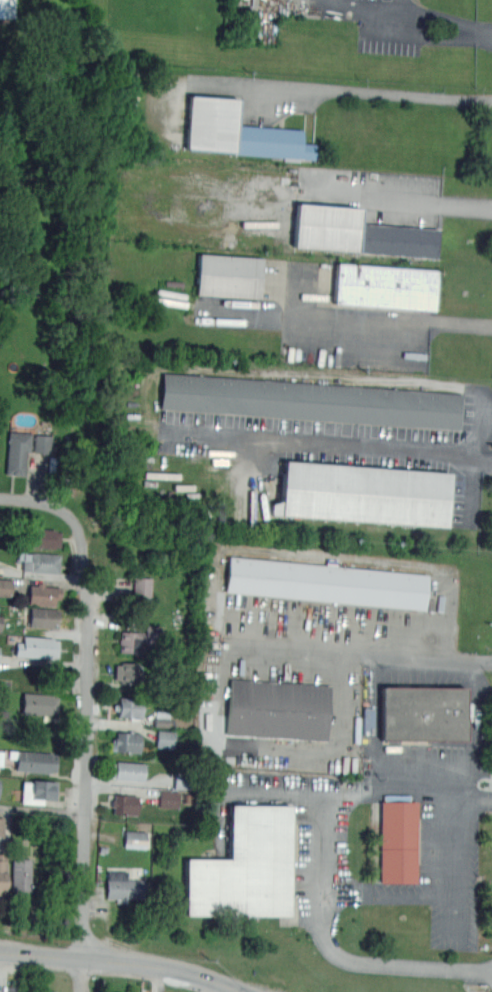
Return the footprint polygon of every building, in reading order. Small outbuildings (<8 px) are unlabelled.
[(14,18),(14,0),(0,0),(0,18),(14,18)] [(185,148),(189,92),(237,96),(234,122),(303,128),(302,141),(315,142),(313,158),(185,148)] [(360,208),(359,225),(437,230),(435,258),(355,253),(355,250),(293,246),(296,204),(360,208)] [(197,295),(260,298),(262,257),(198,254),(197,295)] [(427,314),(419,313),(420,310),(333,303),(336,263),(434,271),(432,310),(428,310),(427,314)] [(463,394),(460,430),(159,408),(163,373),(463,394)] [(33,433),(32,452),(30,452),(29,459),(26,459),(25,475),(6,474),(9,431),(33,433)] [(51,454),(52,436),(35,435),(34,453),(51,454)] [(448,472),(444,527),(269,514),(269,503),(279,501),(282,460),(448,472)] [(54,548),(28,547),(30,529),(55,530),(55,531),(60,532),(59,547),(54,547),(54,548)] [(59,574),(21,572),(22,561),(30,561),(31,553),(60,554),(59,574)] [(424,610),(226,591),(230,557),(428,576),(424,610)] [(148,602),(133,602),(133,578),(148,578),(148,602)] [(13,579),(0,579),(0,596),(12,597),(13,579)] [(54,606),(28,605),(29,585),(36,585),(36,582),(45,582),(44,587),(60,587),(59,599),(54,599),(54,606)] [(57,628),(29,627),(30,607),(59,609),(57,628)] [(137,653),(119,653),(119,647),(117,647),(117,643),(120,643),(120,639),(117,639),(118,635),(120,635),(120,631),(142,631),(142,625),(159,626),(158,644),(138,644),(137,653)] [(52,658),(15,656),(16,641),(22,641),(23,636),(54,638),(54,640),(58,640),(57,657),(52,657),(52,658)] [(137,664),(137,672),(143,673),(143,680),(136,680),(136,682),(119,680),(119,678),(113,677),(115,663),(120,663),(120,662),(137,664)] [(325,740),(226,733),(229,680),(328,687),(325,740)] [(464,741),(380,739),(381,686),(465,688),(464,741)] [(51,715),(20,713),(21,693),(53,695),(52,696),(57,697),(56,714),(51,714),(51,715)] [(141,718),(118,717),(118,711),(115,711),(115,703),(117,703),(117,698),(142,698),(141,718)] [(156,748),(174,748),(174,731),(157,731),(156,748)] [(139,753),(115,752),(115,750),(111,750),(111,744),(114,744),(114,738),(115,738),(116,732),(140,733),(139,753)] [(51,773),(15,770),(16,750),(52,752),(52,754),(57,754),(56,772),(51,771),(51,773)] [(143,780),(114,779),(114,776),(110,776),(111,763),(115,763),(115,761),(144,762),(143,780)] [(42,804),(20,803),(21,781),(31,782),(31,780),(56,781),(55,800),(43,799),(42,804)] [(159,807),(179,808),(180,791),(160,791),(159,807)] [(135,814),(112,813),(113,807),(110,807),(110,800),(113,800),(113,793),(136,795),(135,814)] [(415,881),(380,881),(380,802),(415,802),(415,881)] [(290,806),(289,915),(185,914),(186,858),(215,858),(229,858),(230,805),(290,806)] [(125,847),(148,848),(149,832),(125,831),(125,847)] [(13,896),(13,892),(11,892),(12,858),(30,858),(31,893),(28,893),(28,896),(13,896)] [(126,902),(116,901),(116,898),(106,898),(106,879),(107,872),(124,872),(124,880),(144,880),(143,899),(126,899),(126,902)]
